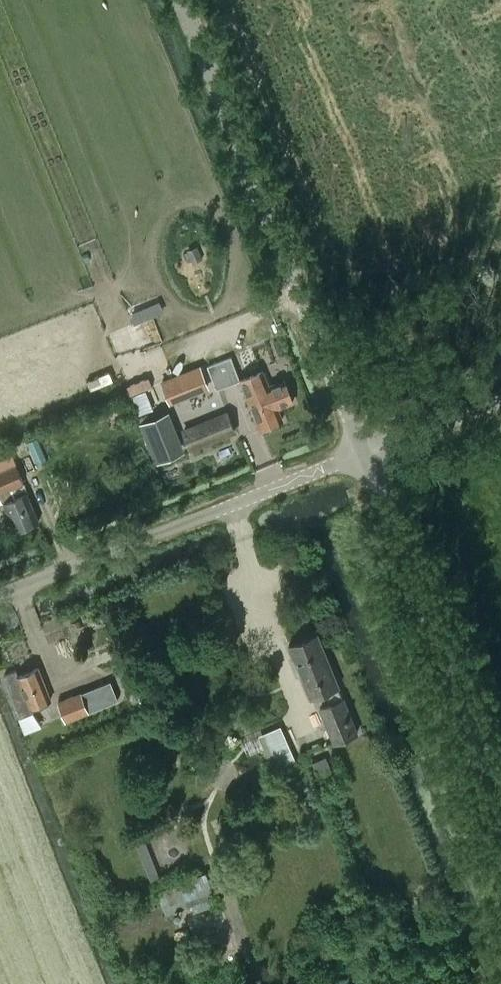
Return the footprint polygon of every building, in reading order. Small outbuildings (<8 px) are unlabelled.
[(231,357),(208,366),(217,389),(241,379),(231,357)] [(210,386),(203,370),(166,384),(172,401),(210,386)] [(270,388),(263,371),(261,372),(241,379),(261,430),(283,421),(277,406),(293,400),(285,382),(270,388)] [(180,449),(217,434),(210,418),(173,432),(180,449)] [(163,420),(148,426),(160,457),(175,451),(163,420)] [(23,483),(24,483),(23,482),(14,460),(12,455),(0,460),(0,493),(23,483)] [(23,483),(0,493),(0,497),(3,503),(7,501),(8,502),(5,503),(17,532),(39,523),(27,494),(27,492),(23,483)] [(357,733),(338,686),(318,636),(292,647),(312,697),(327,691),(332,705),(321,709),(335,742),(357,733)] [(5,677),(8,683),(22,717),(34,713),(32,707),(51,700),(39,670),(20,678),(18,672),(5,677)] [(59,702),(67,720),(89,711),(81,693),(59,702)] [(296,759),(281,726),(259,735),(274,769),(296,759)] [(312,762),(322,781),(335,774),(325,755),(312,762)] [(140,826),(131,830),(150,879),(159,876),(140,826)] [(207,871),(162,888),(172,915),(189,908),(186,903),(189,902),(193,914),(219,904),(207,871)]
